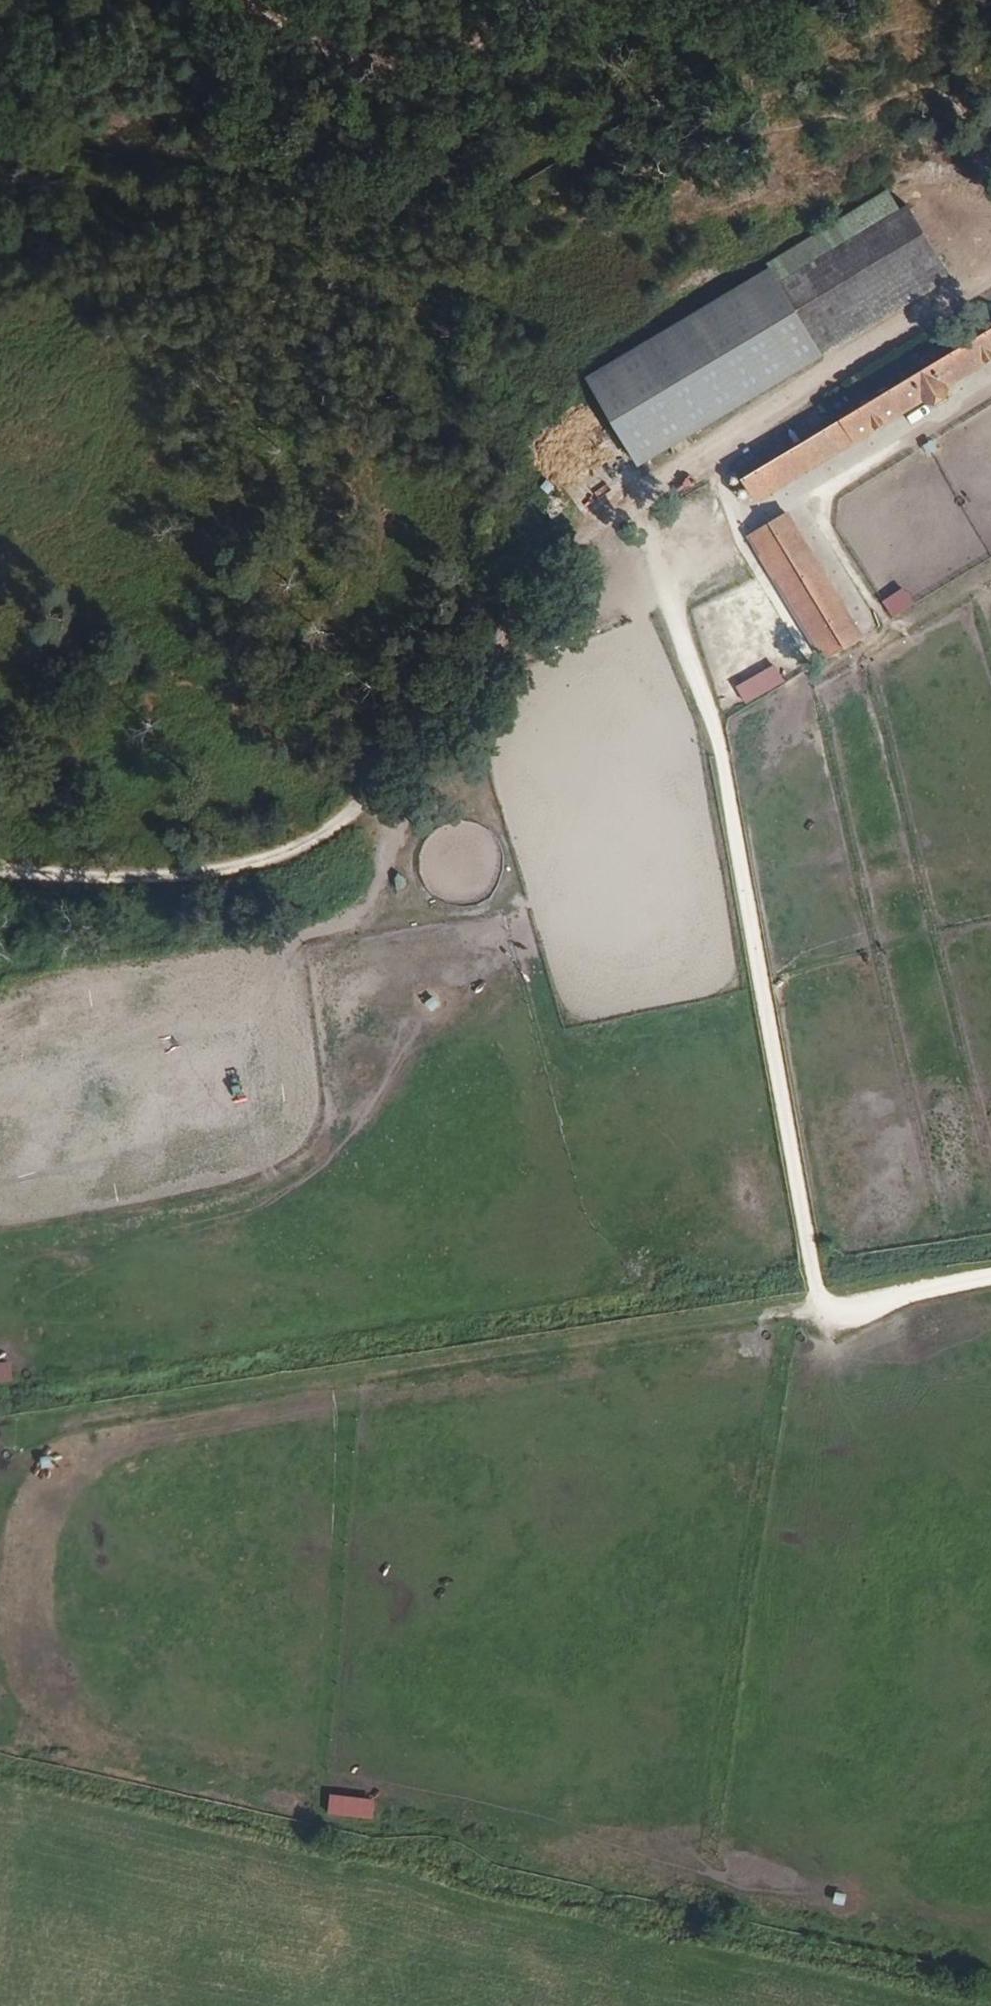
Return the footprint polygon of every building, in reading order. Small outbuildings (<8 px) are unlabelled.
[(766,265),(769,268),(771,267),(779,282),(901,209),(888,190),(766,265)] [(769,268),(586,377),(639,467),(953,277),(908,204),(901,209),(779,282),(771,267),(769,268)] [(742,480),(757,503),(925,402),(926,403),(935,405),(948,399),(950,389),(949,387),(990,362),(990,329),(742,480)] [(844,647),(845,650),(865,638),(789,511),(748,536),(825,658),(844,647)] [(904,588),(883,601),(894,618),(914,605),(904,588)] [(775,664),(737,688),(745,704),(785,683),(775,664)] [(14,1379),(12,1358),(0,1359),(0,1380),(14,1379)] [(329,1792),(328,1814),(374,1817),(375,1795),(329,1792)]
